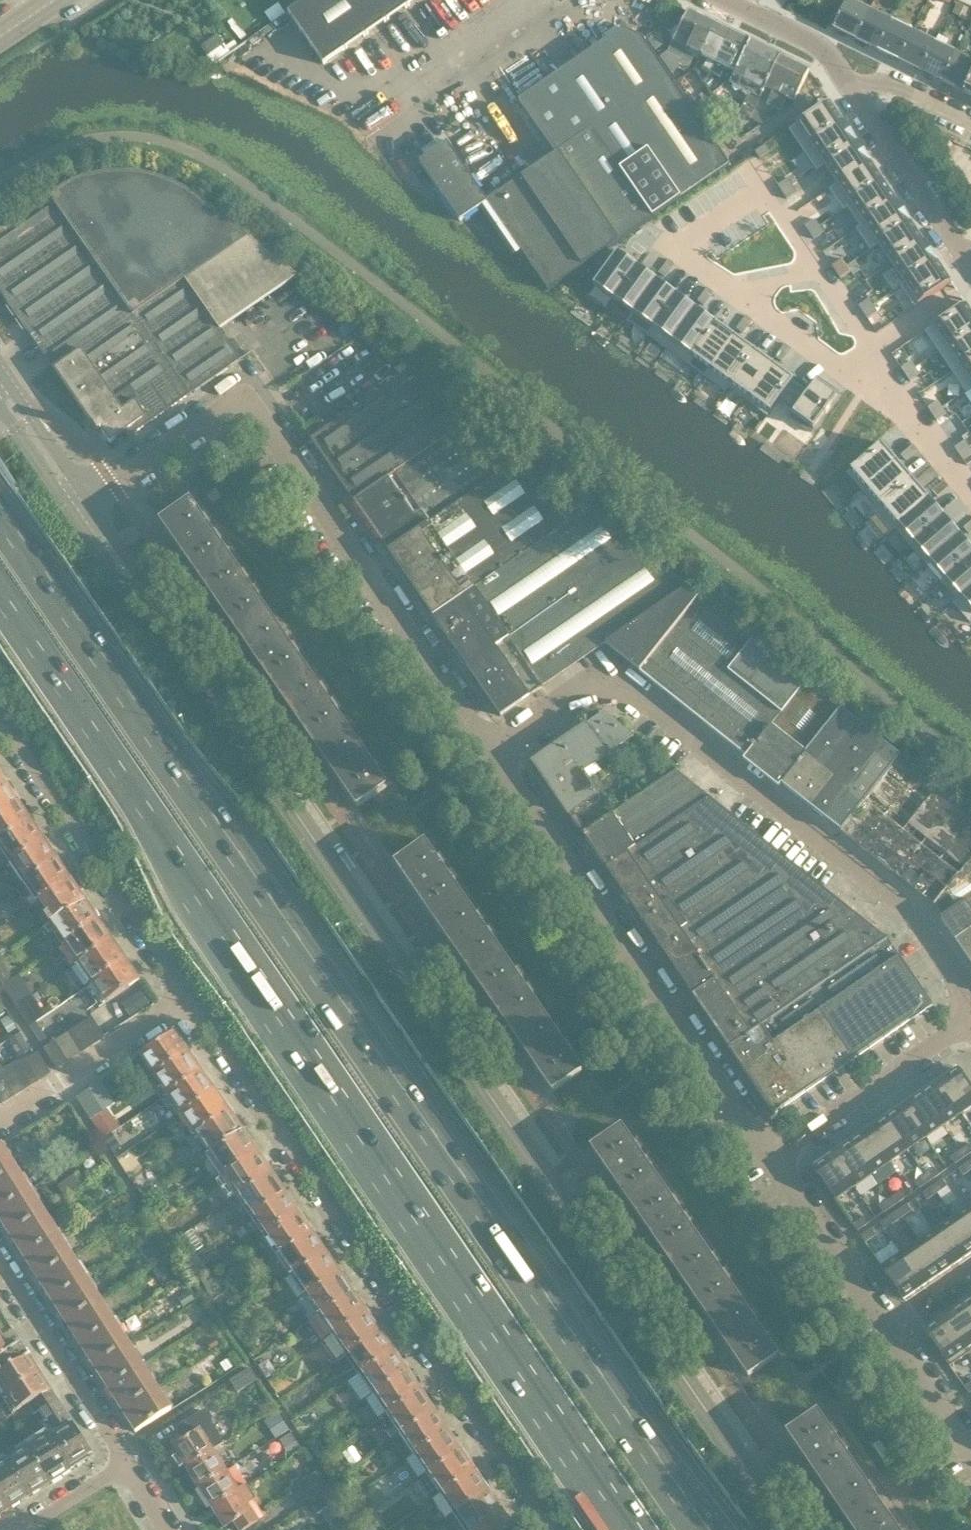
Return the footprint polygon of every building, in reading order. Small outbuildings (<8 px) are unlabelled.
[(418,0),(307,0),(288,13),(324,65),(418,0)] [(855,39),(868,12),(847,2),(833,29),(855,39)] [(957,3),(951,14),(959,18),(965,6),(957,3)] [(278,4),(265,13),(273,24),(286,14),(278,4)] [(682,58),(702,18),(688,11),(680,27),(675,29),(672,36),(674,41),(668,52),(660,58),(672,75),(679,67),(682,58)] [(876,50),(890,22),(868,12),(855,39),(876,50)] [(702,56),(717,25),(702,18),(682,58),(679,67),(688,71),(691,63),(696,53),(702,56)] [(898,60),(911,32),(890,22),(876,50),(898,60)] [(712,73),(731,32),(717,25),(702,56),(709,59),(704,69),(697,75),(705,86),(712,73)] [(647,38),(655,51),(663,44),(661,26),(647,38)] [(488,202),(549,290),(729,166),(643,38),(623,29),(518,101),(556,155),(488,202)] [(735,72),(750,42),(731,32),(712,73),(705,86),(712,94),(719,89),(727,80),(720,77),(725,67),(735,72)] [(919,71),(933,43),(911,32),(898,60),(919,71)] [(217,35),(200,46),(207,56),(224,44),(217,35)] [(780,56),(750,42),(735,72),(733,77),(763,92),(765,87),(780,56)] [(941,81),(955,53),(933,43),(919,71),(941,81)] [(970,73),(970,61),(955,53),(941,81),(962,92),(970,73)] [(795,63),(780,56),(765,87),(773,90),(766,103),(773,107),(795,63)] [(809,71),(795,63),(773,107),(780,110),(787,97),(794,101),(809,71)] [(962,92),(970,96),(970,73),(962,92)] [(747,95),(738,114),(750,120),(754,110),(759,100),(747,95)] [(830,102),(788,130),(802,150),(844,122),(830,102)] [(754,110),(750,120),(760,125),(765,121),(770,118),(768,117),(754,110)] [(844,122),(802,150),(816,170),(816,171),(824,166),(824,165),(857,142),(844,122)] [(488,202),(447,143),(449,141),(444,135),(427,147),(431,153),(419,162),(460,221),(488,202)] [(857,142),(824,165),(824,166),(836,184),(837,185),(871,162),(857,142)] [(765,146),(755,153),(760,159),(770,153),(765,146)] [(836,184),(828,189),(829,190),(843,210),(843,211),(847,208),(847,207),(884,182),(871,162),(837,185),(836,184)] [(71,182),(50,195),(128,307),(181,270),(238,230),(184,188),(169,180),(152,174),(132,170),(113,170),(79,178),(71,182)] [(788,180),(778,186),(783,193),(792,186),(788,180)] [(884,182),(847,207),(847,208),(859,227),(860,227),(897,202),(884,182)] [(792,186),(783,193),(787,199),(797,192),(792,186)] [(50,195),(0,230),(0,290),(99,433),(102,431),(110,443),(125,433),(128,438),(242,358),(222,329),(181,270),(128,307),(50,195)] [(859,227),(855,229),(856,230),(869,250),(870,251),(878,246),(877,245),(911,222),(897,202),(860,227),(859,227)] [(815,220),(805,226),(809,233),(819,226),(815,220)] [(911,222),(877,245),(878,246),(891,265),(924,242),(911,222)] [(819,226),(809,233),(814,239),(823,232),(819,226)] [(924,242),(891,265),(904,284),(938,262),(924,242)] [(610,248),(592,261),(604,270),(617,252),(610,248)] [(604,270),(593,285),(614,300),(637,267),(617,252),(604,270)] [(668,259),(663,266),(670,271),(675,264),(668,259)] [(842,259),(832,266),(836,272),(846,266),(842,259)] [(904,284),(900,286),(900,287),(914,308),(952,283),(938,262),(904,284)] [(663,266),(658,272),(662,275),(665,277),(670,271),(663,266)] [(846,266),(836,272),(840,278),(850,272),(846,266)] [(637,267),(614,300),(632,313),(633,314),(657,281),(654,279),(651,277),(637,267)] [(632,313),(627,321),(627,322),(648,336),(676,295),(664,286),(659,283),(657,281),(633,314),(632,313)] [(707,287),(702,294),(709,299),(713,292),(707,287)] [(702,294),(697,300),(701,303),(704,305),(709,299),(702,294)] [(676,295),(648,336),(667,350),(696,309),(694,308),(689,304),(676,295)] [(868,299),(859,306),(863,312),(873,305),(868,299)] [(924,332),(938,352),(970,330),(970,311),(966,304),(924,332)] [(873,305),(863,312),(867,318),(877,312),(873,305)] [(696,309),(667,350),(687,365),(715,323),(702,314),(698,311),(696,309)] [(746,315),(741,322),(747,327),(752,320),(746,315)] [(741,322),(736,328),(739,331),(742,333),(747,327),(741,322)] [(715,323),(687,365),(706,379),(735,337),(732,336),(728,332),(715,323)] [(938,352),(952,372),(970,359),(970,330),(938,352)] [(735,337),(706,379),(725,392),(725,393),(728,389),(728,388),(754,352),(742,342),(737,339),(735,337)] [(784,343),(780,350),(786,355),(791,349),(784,343)] [(780,350),(775,357),(778,359),(781,362),(786,355),(780,350)] [(754,352),(728,388),(728,389),(746,402),(774,366),(771,364),(767,361),(754,352)] [(952,372),(965,392),(966,393),(970,389),(970,359),(952,372)] [(911,361),(901,368),(905,375),(915,368),(911,361)] [(774,366),(746,402),(767,417),(780,399),(793,382),(794,380),(780,370),(776,367),(774,366)] [(915,368),(905,375),(909,381),(920,374),(915,368)] [(353,501),(475,418),(413,369),(311,439),(353,501)] [(793,382),(780,399),(795,410),(790,417),(791,418),(794,415),(812,429),(810,432),(811,433),(837,397),(816,381),(808,393),(802,388),(793,382)] [(938,401),(928,408),(932,414),(942,408),(938,401)] [(942,408),(932,414),(936,421),(947,414),(942,408)] [(475,418),(353,501),(355,503),(354,504),(379,540),(380,539),(381,541),(380,542),(387,552),(388,551),(524,457),(475,418)] [(965,441),(954,448),(959,454),(969,448),(965,441)] [(881,444),(847,473),(863,492),(897,463),(881,444)] [(913,444),(906,450),(912,456),(918,450),(913,444)] [(959,454),(963,461),(970,456),(970,451),(969,448),(959,454)] [(906,450),(900,455),(905,461),(912,456),(906,450)] [(590,510),(524,457),(388,551),(433,617),(590,510)] [(897,463),(863,492),(879,511),(913,481),(897,463)] [(944,480),(938,486),(943,492),(949,487),(944,480)] [(879,511),(875,514),(890,532),(891,533),(895,530),(894,529),(929,499),(913,481),(879,511)] [(938,486),(931,492),(936,498),(943,492),(938,486)] [(170,513),(347,811),(381,791),(203,493),(170,513)] [(929,499),(894,529),(895,530),(909,547),(944,517),(929,499)] [(590,510),(433,617),(501,716),(605,644),(606,644),(688,587),(590,510)] [(944,517),(909,547),(926,565),(926,566),(930,563),(929,562),(960,536),(944,517)] [(962,528),(968,534),(970,531),(970,525),(969,522),(962,528)] [(929,562),(930,563),(944,579),(945,580),(970,558),(970,548),(960,536),(929,562)] [(941,583),(956,601),(957,602),(970,589),(970,558),(945,580),(944,579),(941,583)] [(606,644),(605,644),(639,671),(675,627),(699,596),(688,587),(606,644)] [(953,604),(953,605),(970,623),(970,622),(970,589),(957,602),(956,601),(953,604)] [(782,711),(807,680),(699,596),(675,627),(707,653),(714,644),(735,661),(728,669),(782,711)] [(782,712),(728,669),(735,661),(714,644),(707,653),(675,627),(639,671),(781,784),(841,708),(807,680),(782,711),(782,712)] [(841,708),(781,784),(812,809),(872,733),(841,708)] [(634,737),(603,713),(586,726),(607,757),(634,737)] [(533,762),(570,817),(600,797),(584,774),(607,757),(586,726),(533,762)] [(872,733),(812,809),(840,831),(900,756),(872,733)] [(840,831),(934,905),(970,858),(970,812),(900,756),(840,831)] [(676,771),(583,835),(605,867),(708,796),(676,771)] [(0,784),(0,813),(17,801),(12,793),(13,790),(7,782),(4,782),(0,784)] [(709,797),(708,796),(605,867),(729,1047),(887,939),(828,892),(708,797),(709,797)] [(0,813),(0,841),(30,821),(25,813),(26,810),(20,801),(17,801),(0,813)] [(0,841),(0,848),(11,864),(44,841),(39,833),(40,830),(34,821),(31,821),(30,821),(0,841)] [(578,1076),(436,836),(403,855),(545,1095),(578,1076)] [(25,883),(58,861),(52,853),(53,850),(47,841),(44,841),(11,864),(25,883)] [(934,905),(942,917),(940,918),(955,940),(970,929),(970,858),(934,905)] [(58,861),(25,883),(38,903),(71,880),(66,872),(67,870),(61,861),(58,861)] [(71,880),(38,903),(52,923),(85,900),(79,892),(81,889),(75,881),(71,881),(71,880)] [(85,900),(52,923),(66,944),(99,921),(85,900)] [(99,921),(66,944),(79,963),(112,940),(99,921)] [(955,940),(970,963),(970,929),(955,940)] [(887,939),(729,1047),(774,1114),(932,1005),(887,939)] [(112,940),(79,963),(93,982),(126,960),(112,940)] [(0,958),(0,980),(3,984),(13,978),(0,958)] [(126,960),(93,982),(106,1002),(139,980),(126,960)] [(13,978),(3,984),(1,986),(15,1007),(27,1000),(13,978)] [(33,996),(27,1000),(15,1007),(28,1026),(36,1021),(45,1015),(42,1010),(33,996)] [(50,1005),(42,1010),(45,1015),(53,1009),(50,1005)] [(105,1038),(92,1018),(81,1025),(94,1045),(105,1038)] [(51,1044),(36,1021),(28,1026),(44,1049),(51,1044)] [(81,1025),(68,1033),(81,1053),(94,1045),(81,1025)] [(141,1055),(155,1076),(189,1053),(175,1032),(141,1055)] [(81,1053),(68,1033),(57,1040),(70,1061),(81,1053)] [(57,1040),(51,1044),(44,1049),(57,1069),(70,1061),(57,1040)] [(38,1053),(26,1060),(39,1081),(51,1073),(38,1053)] [(189,1053),(155,1076),(168,1095),(202,1072),(189,1053)] [(26,1060),(14,1068),(27,1088),(39,1081),(26,1060)] [(27,1088),(14,1068),(2,1076),(15,1096),(27,1088)] [(958,1069),(939,1082),(961,1114),(970,1107),(970,1088),(958,1069)] [(202,1072),(168,1095),(181,1115),(216,1092),(202,1072)] [(15,1096),(2,1076),(0,1077),(0,1100),(2,1104),(15,1096)] [(122,1098),(108,1077),(88,1090),(102,1112),(115,1103),(122,1098)] [(961,1114),(939,1082),(921,1094),(943,1126),(961,1114)] [(102,1112),(88,1090),(77,1098),(91,1119),(99,1114),(102,1112)] [(216,1092),(181,1115),(195,1135),(229,1111),(216,1092)] [(943,1126),(921,1094),(904,1106),(925,1138),(943,1126)] [(925,1138),(904,1106),(886,1119),(908,1150),(925,1138)] [(229,1111),(195,1135),(209,1156),(244,1132),(229,1111)] [(112,1133),(103,1119),(99,1114),(91,1119),(95,1125),(104,1138),(112,1133)] [(908,1150),(886,1119),(868,1131),(890,1162),(908,1150)] [(595,1142),(745,1378),(778,1357),(628,1121),(595,1142)] [(890,1162),(868,1131),(850,1143),(872,1175),(890,1162)] [(244,1132),(209,1156),(207,1157),(221,1178),(258,1152),(252,1145),(253,1142),(247,1132),(244,1132)] [(112,1133),(104,1138),(114,1153),(121,1148),(112,1133)] [(872,1175),(850,1143),(832,1155),(854,1187),(872,1175)] [(970,1153),(970,1145),(970,1144),(960,1150),(965,1157),(970,1153)] [(31,1189),(3,1145),(0,1147),(0,1209),(31,1189)] [(955,1164),(965,1157),(960,1150),(950,1157),(955,1164)] [(258,1152),(221,1178),(235,1199),(237,1198),(272,1173),(266,1165),(267,1162),(261,1153),(258,1152)] [(854,1187),(832,1155),(814,1168),(835,1200),(854,1187)] [(970,1170),(970,1166),(968,1162),(958,1169),(963,1175),(970,1170)] [(929,1181),(939,1175),(934,1168),(925,1175),(929,1181)] [(57,1186),(66,1198),(87,1184),(78,1171),(57,1186)] [(272,1173),(237,1198),(250,1217),(286,1193),(280,1185),(281,1183),(275,1173),(272,1173)] [(919,1188),(929,1181),(925,1175),(915,1182),(919,1188)] [(937,1193),(947,1186),(942,1180),(932,1187),(937,1193)] [(927,1200),(937,1193),(932,1187),(923,1193),(927,1200)] [(0,1209),(0,1220),(23,1255),(58,1232),(31,1189),(0,1209)] [(286,1193),(250,1217),(264,1237),(299,1213),(293,1205),(295,1202),(289,1193),(286,1193)] [(893,1206),(903,1199),(899,1193),(889,1199),(893,1206)] [(883,1213),(893,1206),(889,1199),(879,1206),(883,1213)] [(901,1218),(911,1211),(907,1204),(897,1211),(901,1218)] [(954,1218),(970,1243),(970,1206),(954,1218)] [(891,1224),(901,1218),(897,1211),(887,1218),(891,1224)] [(299,1213),(264,1237),(277,1257),(312,1233),(307,1225),(308,1222),(302,1213),(299,1213)] [(857,1231),(868,1224),(863,1217),(852,1224),(857,1231)] [(954,1218),(936,1230),(958,1262),(970,1253),(970,1243),(954,1218)] [(865,1243),(876,1235),(871,1229),(860,1236),(865,1243)] [(958,1262),(936,1230),(918,1242),(940,1274),(958,1262)] [(58,1232),(23,1255),(52,1300),(87,1277),(58,1232)] [(312,1233),(277,1257),(290,1277),(326,1252),(320,1244),(322,1242),(317,1235),(314,1235),(312,1233)] [(940,1274),(918,1242),(900,1254),(922,1286),(940,1274)] [(326,1252),(290,1277),(304,1297),(339,1272),(334,1264),(335,1261),(329,1253),(326,1252)] [(922,1286),(900,1254),(882,1267),(903,1299),(906,1297),(922,1286)] [(339,1272),(304,1297),(317,1317),(353,1292),(348,1284),(349,1281),(343,1273),(339,1272)] [(87,1277),(52,1300),(80,1344),(115,1321),(87,1277)] [(353,1292),(317,1317),(330,1336),(367,1312),(361,1304),(363,1301),(356,1292),(353,1292)] [(962,1305),(970,1319),(970,1299),(962,1305)] [(962,1305),(944,1317),(965,1349),(970,1345),(970,1319),(962,1305)] [(367,1312),(330,1336),(344,1356),(380,1332),(375,1324),(376,1321),(370,1312),(367,1312)] [(965,1349),(944,1317),(925,1330),(949,1366),(968,1353),(965,1349)] [(143,1365),(115,1321),(80,1344),(107,1387),(143,1365)] [(380,1332),(344,1356),(357,1376),(359,1375),(394,1351),(389,1344),(390,1341),(384,1332),(380,1332)] [(24,1359),(24,1357),(29,1354),(21,1342),(7,1350),(0,1339),(0,1374),(24,1359)] [(394,1351),(359,1375),(373,1395),(408,1371),(403,1364),(403,1361),(397,1352),(394,1351)] [(24,1357),(24,1359),(0,1374),(0,1383),(17,1410),(28,1403),(49,1389),(46,1385),(47,1383),(45,1379),(42,1378),(36,1369),(37,1366),(34,1362),(31,1361),(28,1356),(29,1355),(29,1354),(24,1357)] [(228,1359),(220,1364),(225,1371),(233,1366),(228,1359)] [(171,1409),(143,1365),(107,1387),(136,1431),(171,1409)] [(230,1381),(237,1393),(258,1380),(250,1368),(230,1381)] [(408,1371),(373,1395),(387,1415),(421,1391),(416,1383),(417,1380),(411,1371),(408,1371)] [(49,1389),(28,1403),(35,1414),(41,1410),(56,1400),(49,1389)] [(400,1435),(435,1411),(430,1404),(430,1400),(424,1391),(421,1391),(387,1415),(395,1426),(387,1431),(393,1440),(400,1435)] [(68,1418),(56,1400),(41,1410),(47,1420),(41,1424),(45,1431),(70,1470),(76,1466),(79,1467),(85,1463),(85,1460),(89,1458),(86,1455),(91,1452),(73,1423),(69,1425),(65,1420),(68,1418)] [(793,1424),(858,1529),(903,1529),(827,1404),(793,1424)] [(208,1411),(204,1410),(178,1426),(186,1438),(173,1446),(187,1467),(213,1450),(225,1443),(211,1422),(213,1418),(208,1411)] [(435,1411),(400,1435),(414,1455),(448,1431),(443,1424),(444,1420),(438,1411),(435,1411)] [(277,1412),(265,1419),(278,1438),(289,1430),(277,1412)] [(70,1470),(45,1431),(41,1424),(29,1432),(36,1443),(27,1449),(48,1483),(52,1481),(54,1482),(61,1478),(60,1475),(70,1470)] [(448,1431),(414,1455),(427,1475),(462,1451),(456,1443),(457,1440),(451,1431),(448,1431)] [(48,1483),(27,1449),(16,1432),(9,1437),(17,1449),(13,1451),(16,1456),(7,1462),(28,1496),(31,1494),(34,1495),(40,1491),(40,1488),(48,1483)] [(290,1433),(279,1440),(290,1457),(301,1450),(290,1433)] [(317,1447),(312,1450),(317,1459),(326,1453),(322,1448),(317,1447)] [(213,1450),(187,1467),(200,1488),(226,1471),(213,1450)] [(7,1462),(4,1457),(0,1451),(0,1495),(8,1508),(11,1506),(13,1508),(20,1504),(20,1501),(28,1496),(7,1462)] [(462,1451),(427,1475),(441,1494),(475,1471),(470,1463),(471,1460),(465,1451),(462,1451)] [(226,1471),(200,1488),(212,1508),(239,1491),(226,1471)] [(475,1471),(441,1494),(455,1514),(489,1491),(483,1483),(484,1480),(478,1471),(475,1471)] [(310,1505),(330,1491),(318,1472),(297,1486),(310,1505)] [(248,1505),(256,1499),(247,1485),(239,1491),(212,1508),(225,1528),(235,1522),(240,1529),(244,1529),(258,1521),(248,1505)] [(330,1491),(310,1505),(317,1516),(338,1502),(330,1491)] [(455,1514),(465,1529),(473,1529),(502,1511),(497,1503),(498,1500),(492,1491),(489,1491),(455,1514)] [(0,1495),(0,1513),(8,1508),(0,1495)] [(473,1529),(515,1529),(509,1521),(511,1518),(506,1511),(502,1511),(473,1529)]
